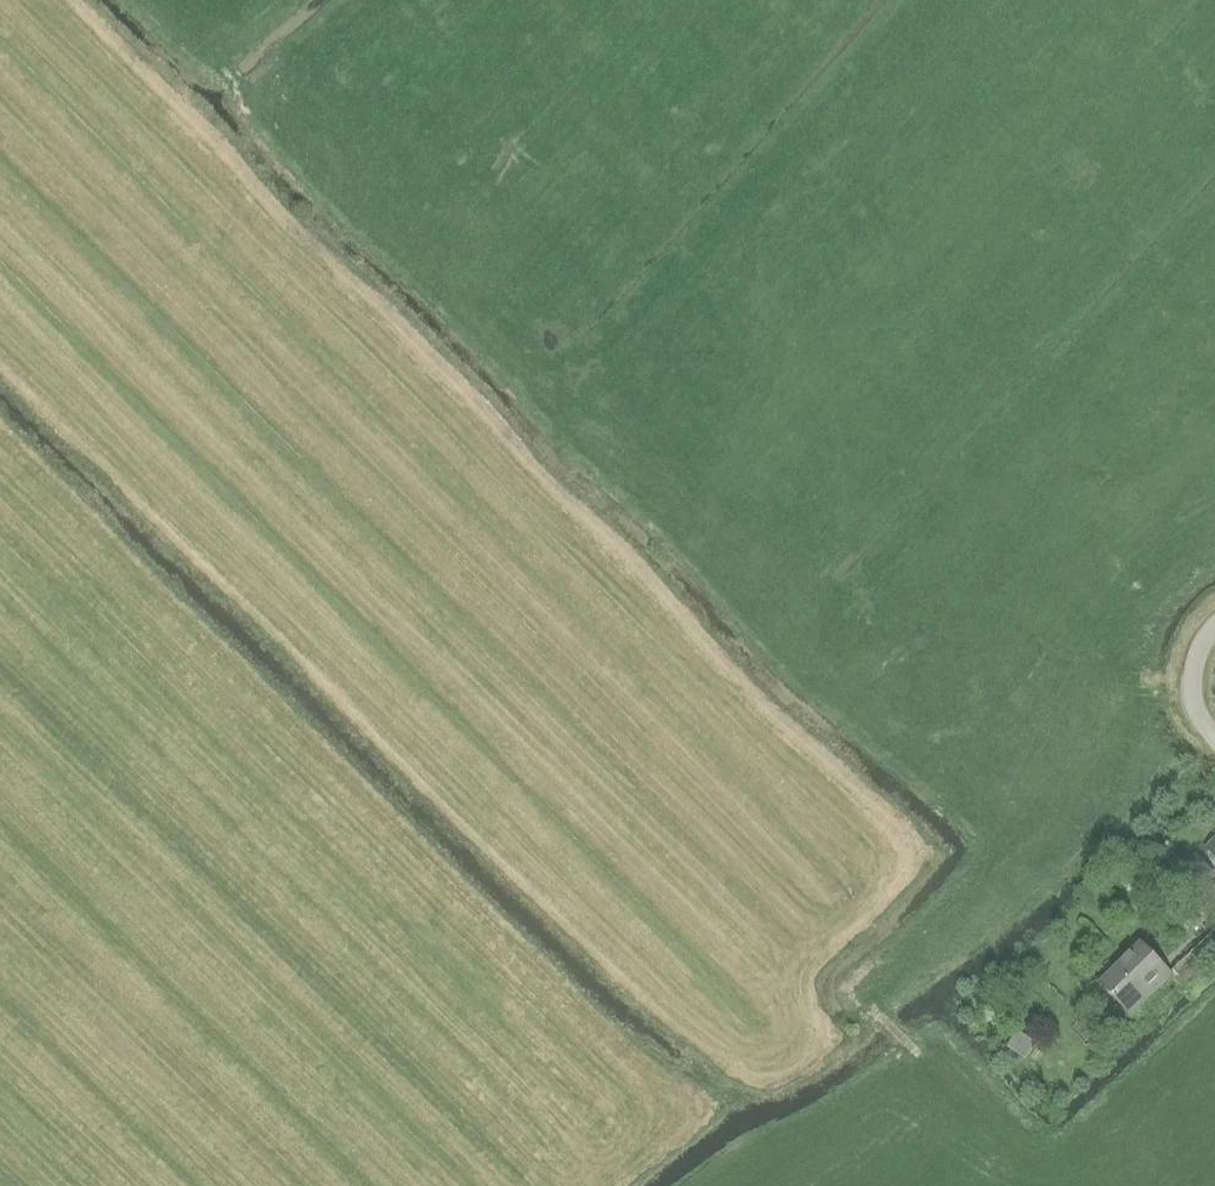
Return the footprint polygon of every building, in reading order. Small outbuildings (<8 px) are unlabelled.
[(1214,858),(1214,839),(1205,848),(1214,858)] [(1198,855),(1175,877),(1194,897),(1214,876),(1214,872),(1198,855)] [(1143,942),(1116,969),(1103,982),(1133,1013),(1173,973),(1143,942)]
